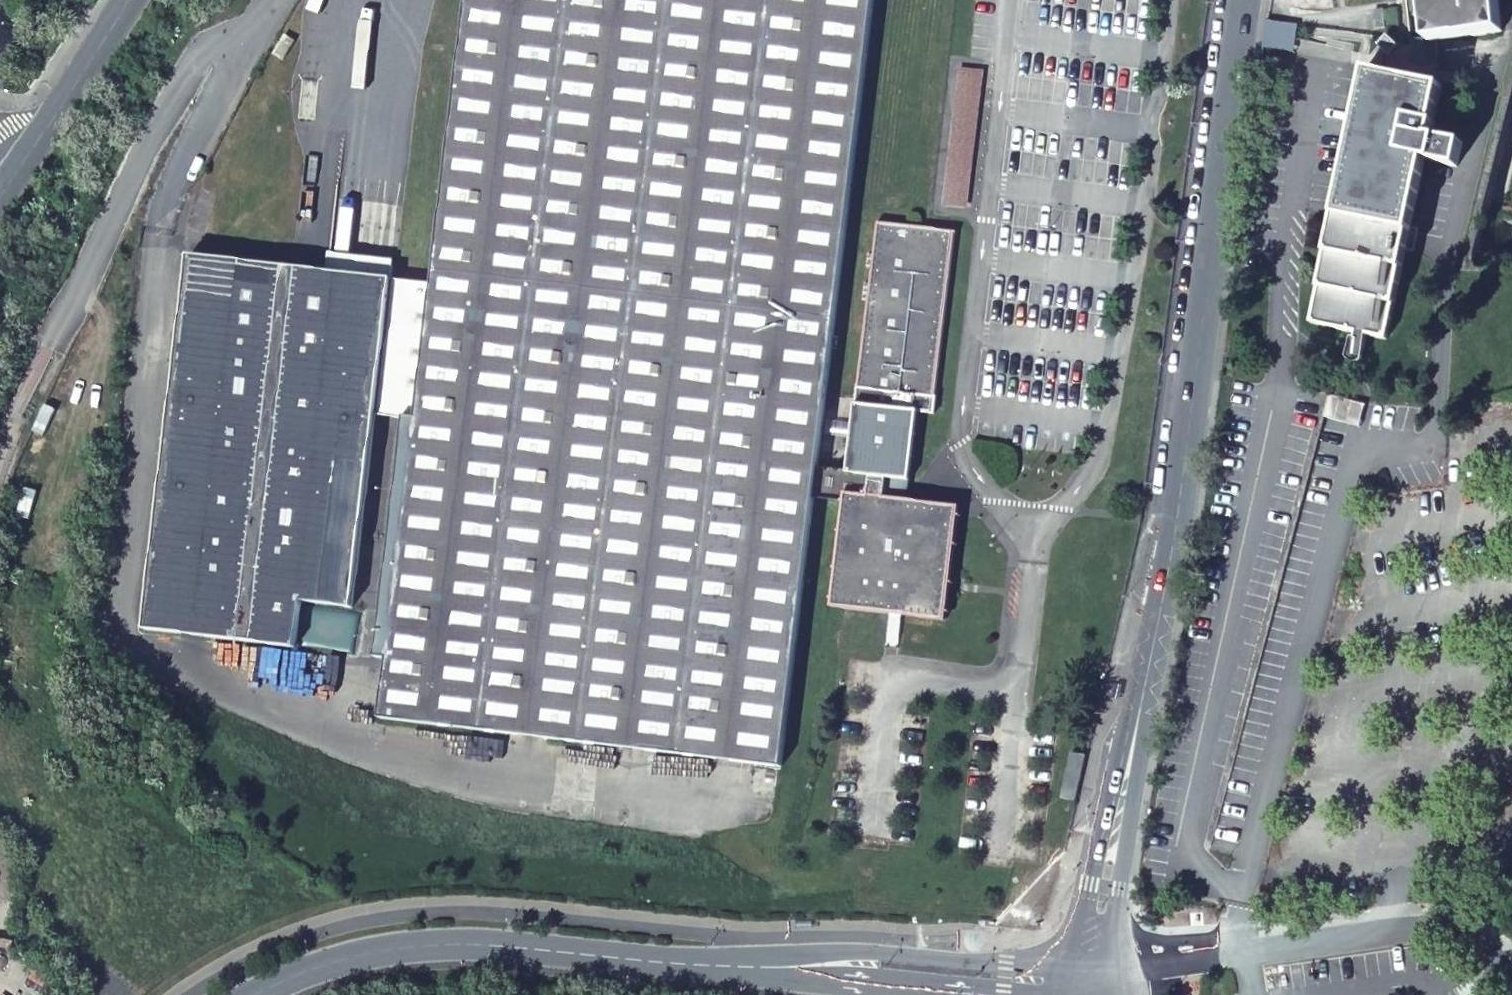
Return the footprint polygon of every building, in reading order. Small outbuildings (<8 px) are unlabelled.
[(147,649),(298,665),(303,618),(356,623),(376,436),(406,439),(380,674),(392,676),(385,735),(581,757),(782,779),(812,508),(842,511),(825,660),(849,662),(879,665),(878,676),(905,679),(906,668),(956,673),(972,525),(904,518),(909,479),(915,428),(931,430),(951,247),(871,237),(854,395),(845,483),(815,480),(824,392),(867,0),(464,0),(431,304),(391,300),(187,280),(147,649)] [(1407,35),(1433,40),(1444,39),(1509,33),(1506,0),(1405,0),(1407,35)] [(1438,84),(1441,67),(1446,49),(1444,39),(1433,40),(1407,35),(1408,45),(1395,32),(1384,42),(1395,53),(1390,73),(1374,69),(1314,319),(1387,337),(1430,156),(1463,164),(1469,141),(1438,134),(1449,87),(1438,84)] [(290,103),(284,163),(335,170),(334,179),(383,184),(392,78),(342,74),(340,108),(290,103)] [(957,86),(941,218),(960,220),(975,87),(957,86)] [(1281,105),(1270,103),(1267,122),(1278,124),(1281,105)] [(1085,755),(1071,752),(1060,798),(1075,801),(1085,755)]
